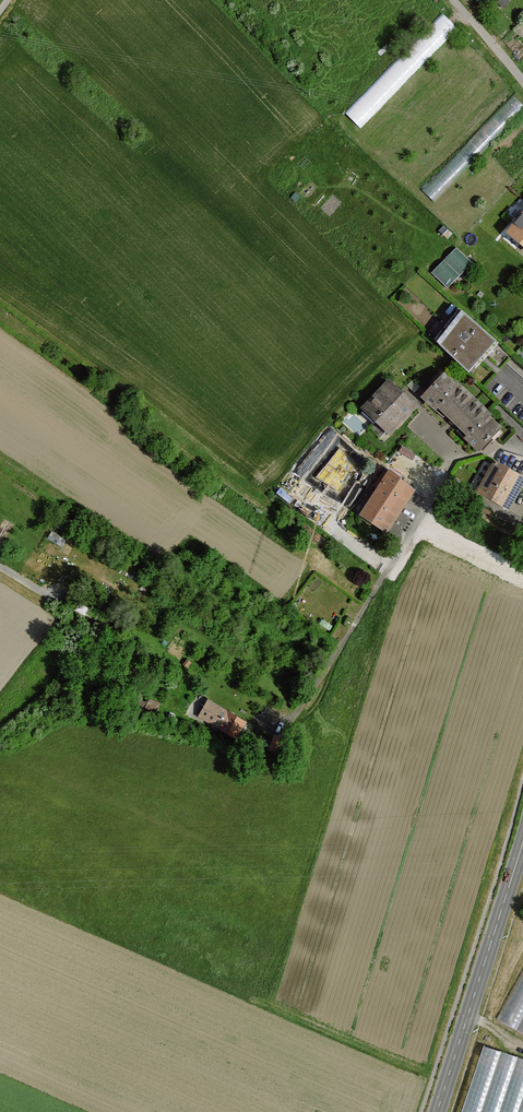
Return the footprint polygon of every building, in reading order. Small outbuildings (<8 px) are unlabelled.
[(438,27),(455,27),(455,16),(438,17),(438,27)] [(392,68),(348,112),(363,126),(407,82),(392,68)] [(497,112),(425,188),(435,197),(507,121),(497,112)] [(506,232),(522,246),(522,211),(506,232)] [(444,260),(460,275),(472,263),(456,247),(444,260)] [(432,272),(447,287),(460,275),(444,260),(432,272)] [(439,345),(470,373),(498,343),(464,312),(439,345)] [(503,430),(446,375),(424,399),(437,412),(440,409),(470,437),(467,440),(481,453),(503,430)] [(390,382),(363,410),(388,434),(415,406),(390,382)] [(522,488),(522,478),(496,464),(479,493),(511,511),(522,488)] [(414,489),(389,472),(360,515),(385,532),(414,489)] [(126,590),(131,580),(117,574),(112,583),(126,590)] [(222,730),(231,714),(209,702),(200,717),(222,730)] [(222,730),(237,739),(246,724),(231,714),(222,730)] [(280,749),(284,740),(277,737),(274,746),(280,749)] [(496,1023),(516,1033),(522,1020),(522,973),(496,1023)] [(484,1046),(462,1111),(522,1111),(522,1059),(484,1046)]
